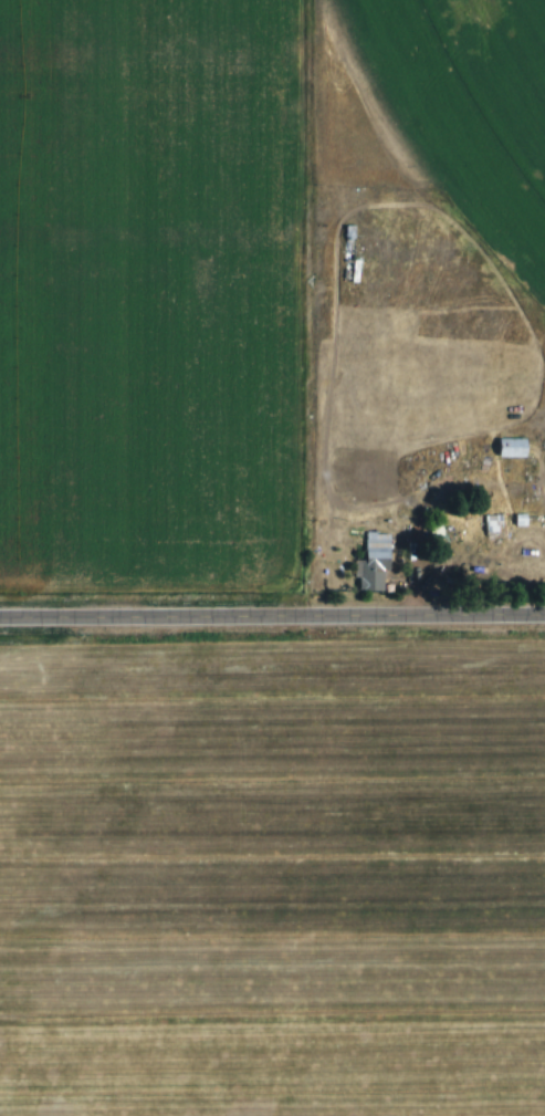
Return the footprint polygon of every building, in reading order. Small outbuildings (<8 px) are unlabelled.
[(541,437),(539,458),(513,458),(514,437),(541,437)] [(530,513),(530,528),(543,528),(543,513),(530,513)] [(502,515),(486,516),(487,536),(503,535),(502,515)] [(501,515),(501,533),(512,533),(512,515),(501,515)] [(458,526),(458,540),(439,540),(439,526),(458,526)] [(381,531),(381,559),(370,559),(370,591),(398,591),(398,571),(403,571),(403,531),(381,531)]
